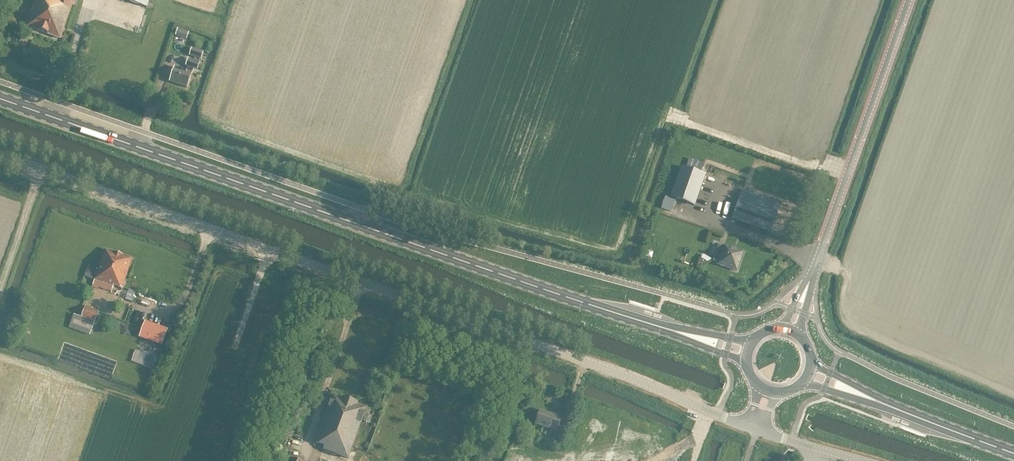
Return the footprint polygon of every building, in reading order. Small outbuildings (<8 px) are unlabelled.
[(60,37),(73,0),(34,0),(25,25),(60,37)] [(189,54),(200,58),(203,50),(191,46),(189,54)] [(169,80),(187,86),(194,67),(197,68),(200,60),(188,56),(185,64),(187,65),(186,69),(174,65),(169,80)] [(715,159),(718,147),(706,145),(704,157),(715,159)] [(682,147),(679,155),(691,158),(693,150),(682,147)] [(758,175),(762,161),(752,158),(749,169),(748,168),(747,173),(758,175)] [(793,175),(795,166),(782,162),(779,171),(793,175)] [(765,173),(774,174),(775,165),(766,164),(765,173)] [(670,195),(695,204),(705,173),(681,165),(670,195)] [(732,217),(770,230),(780,202),(742,188),(732,217)] [(717,263),(737,270),(744,250),(724,243),(717,263)] [(93,284),(111,290),(113,284),(120,286),(122,286),(132,257),(104,248),(93,284)] [(74,312),(68,325),(89,333),(98,310),(85,305),(81,315),(74,312)] [(144,319),(138,335),(144,337),(143,340),(147,341),(148,339),(161,344),(167,328),(144,319)] [(318,443),(323,445),(322,448),(348,458),(366,406),(332,394),(315,441),(318,443)] [(535,423),(556,430),(552,440),(560,443),(565,427),(558,424),(561,416),(540,408),(535,423)]
